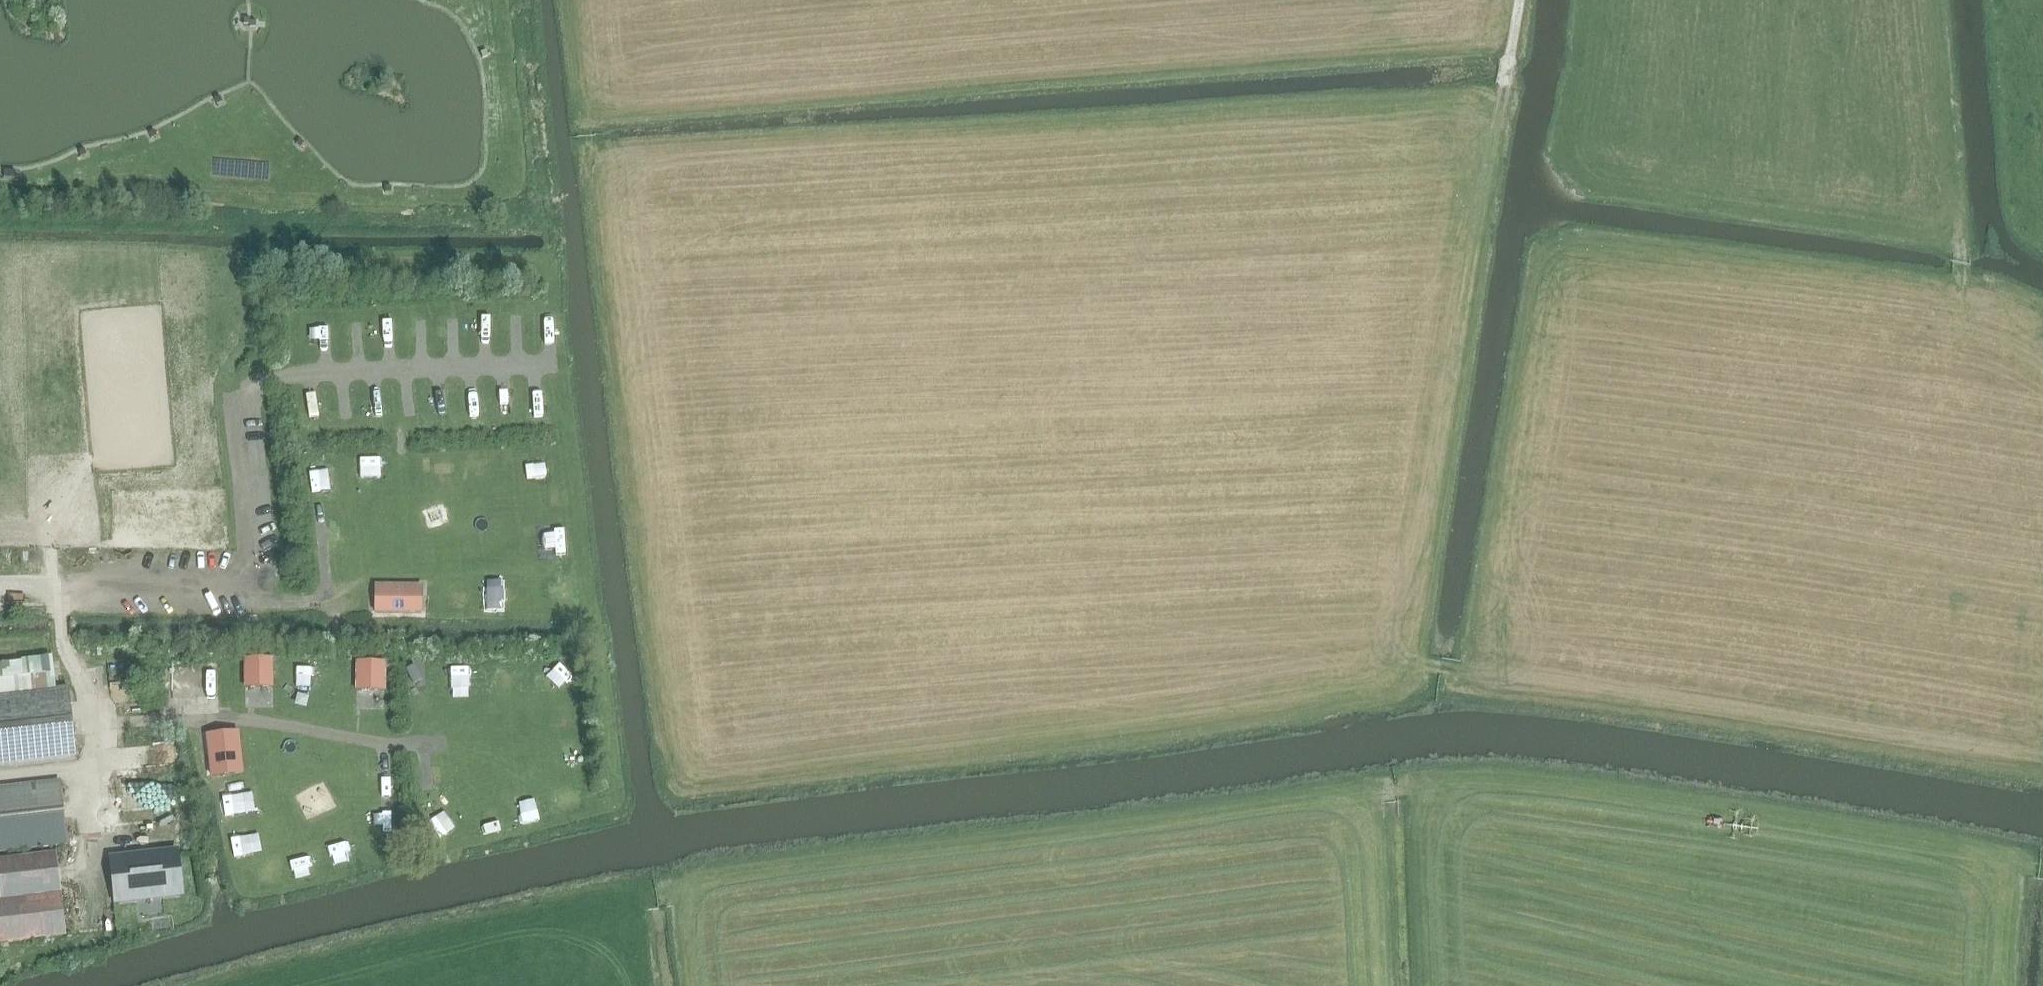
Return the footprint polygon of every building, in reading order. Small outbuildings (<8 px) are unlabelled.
[(538,451),(539,470),(556,469),(556,450),(538,451)] [(422,584),(373,584),(373,613),(422,613),(422,584)] [(76,760),(68,686),(55,687),(52,656),(21,659),(20,661),(0,663),(0,769),(76,760)] [(273,658),(243,658),(243,688),(273,688),(273,658)] [(386,662),(354,661),(354,691),(385,692),(386,662)] [(209,734),(213,774),(234,772),(229,732),(209,734)] [(67,844),(59,782),(0,789),(0,852),(67,844)] [(519,818),(540,813),(536,793),(515,798),(519,818)] [(442,809),(427,823),(441,838),(456,825),(442,809)] [(42,852),(42,848),(0,852),(0,857),(42,852)] [(299,852),(301,873),(319,871),(317,850),(299,852)] [(65,936),(55,852),(0,859),(0,944),(65,936)] [(174,854),(112,862),(116,896),(132,895),(132,892),(162,888),(162,892),(179,889),(174,854)]
